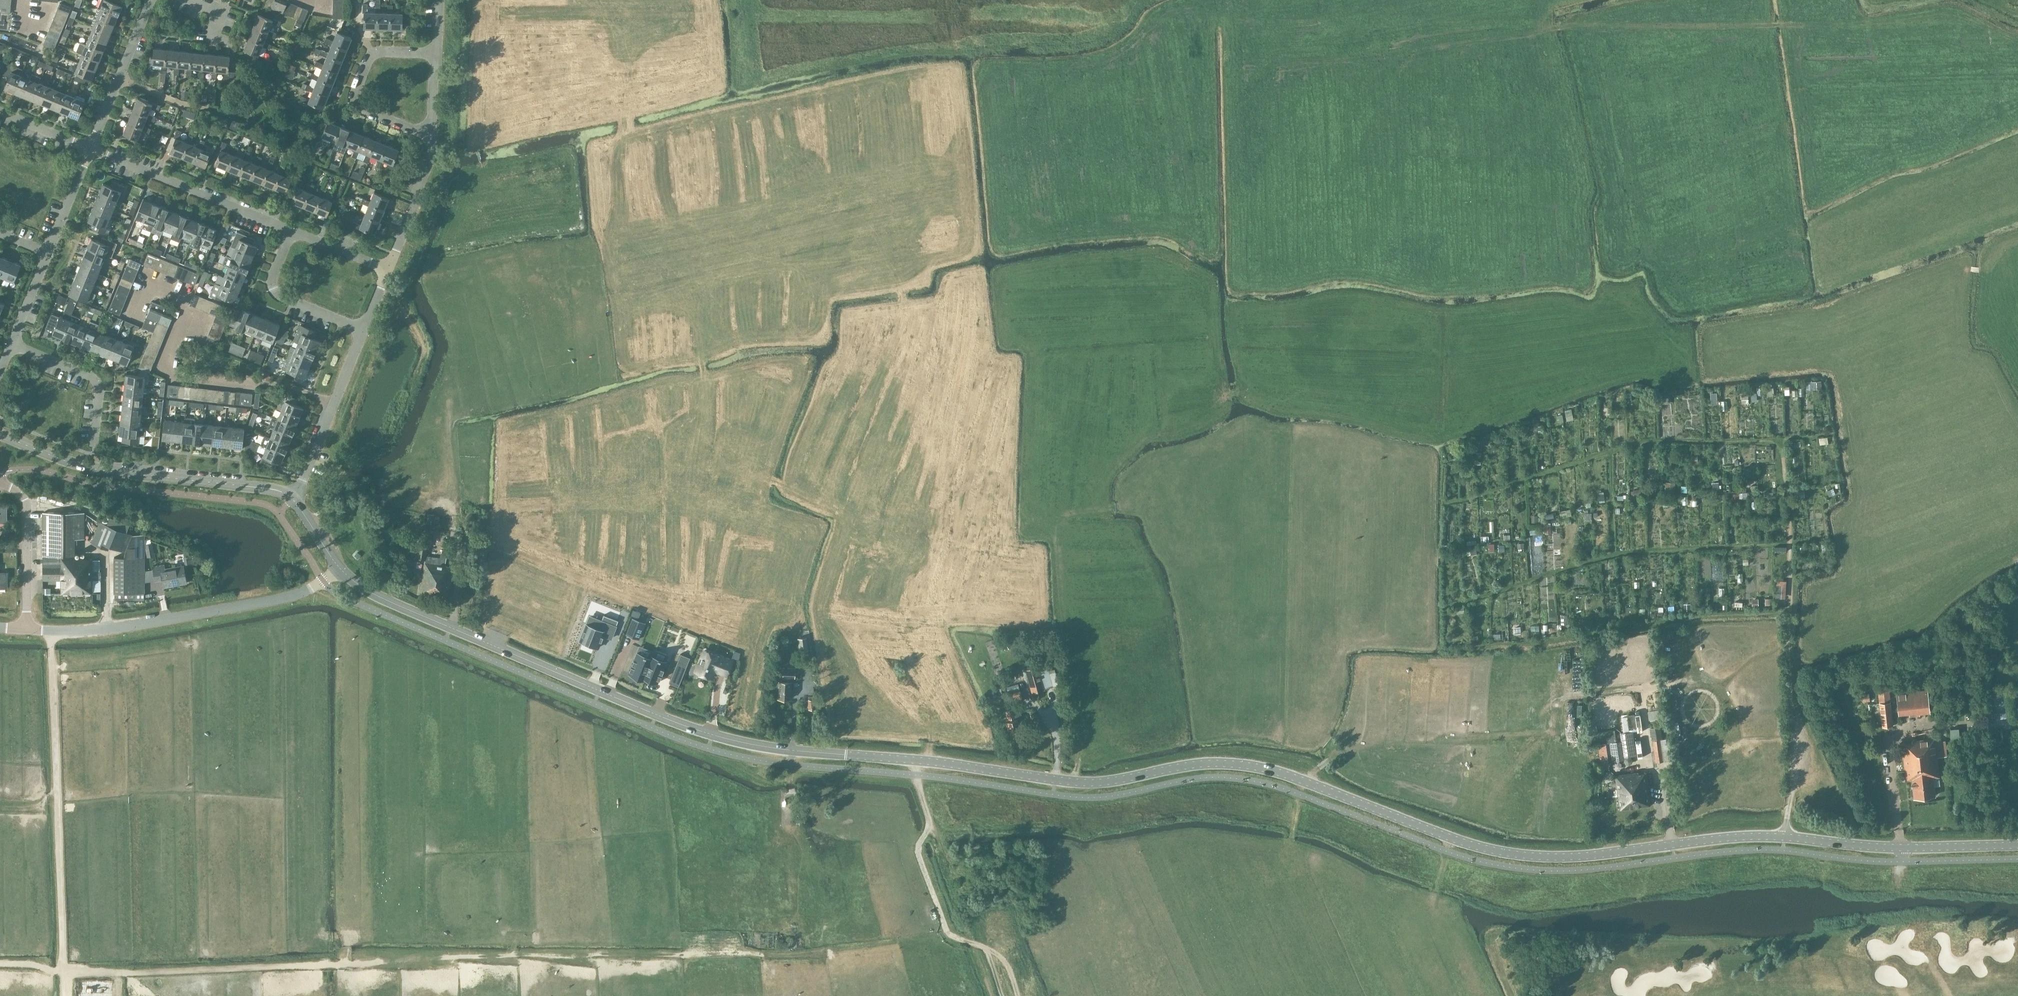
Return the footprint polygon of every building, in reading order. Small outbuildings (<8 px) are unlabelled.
[(101,9),(119,16),(123,7),(107,0),(101,0),(98,7),(101,9)] [(283,13),(288,2),(283,0),(275,0),(272,8),(283,13)] [(389,29),(390,13),(388,13),(380,13),(380,0),(376,0),(375,13),(377,13),(377,28),(389,29)] [(283,13),(288,15),(293,4),(288,2),(283,13)] [(60,3),(58,8),(69,12),(71,7),(60,3)] [(288,15),(293,17),(298,6),(293,4),(288,15)] [(364,28),(377,28),(377,13),(375,13),(368,13),(368,4),(363,4),(363,13),(364,13),(364,28)] [(390,13),(389,29),(402,29),(403,14),(393,13),(393,5),(388,5),(388,13),(390,13)] [(293,17),(299,19),(304,8),(298,6),(293,17)] [(58,8),(56,13),(67,17),(69,12),(58,8)] [(304,8),(299,19),(304,21),(309,10),(304,8)] [(101,9),(97,18),(115,25),(118,16),(101,9)] [(260,10),(254,26),(269,32),(269,30),(272,23),(279,26),(281,22),(273,18),(272,20),(271,19),(274,13),(268,10),(266,13),(260,10)] [(56,13),(54,18),(65,23),(67,17),(56,13)] [(54,18),(52,23),(63,28),(65,23),(54,18)] [(97,18),(93,27),(111,34),(115,25),(97,18)] [(52,23),(50,29),(61,33),(63,28),(52,23)] [(254,26),(249,38),(264,44),(265,42),(268,35),(275,38),(277,34),(269,30),(269,32),(254,26)] [(93,27),(90,36),(107,43),(111,34),(93,27)] [(50,29),(48,34),(59,38),(61,33),(50,29)] [(332,44),(347,50),(352,38),(346,35),(345,35),(338,32),(337,32),(333,41),(327,39),(325,43),(331,45),(332,44)] [(48,34),(45,39),(57,44),(59,38),(48,34)] [(90,36),(86,45),(104,52),(107,43),(90,36)] [(264,44),(249,38),(244,50),(259,56),(263,46),(270,49),(272,45),(265,42),(264,44)] [(57,44),(45,39),(43,45),(55,49),(57,44)] [(104,52),(86,45),(80,43),(76,52),(82,54),(100,61),(104,52)] [(327,55),(342,61),(347,50),(332,44),(331,45),(328,53),(321,50),(319,54),(326,57),(327,55)] [(152,64),(162,65),(160,81),(165,82),(167,65),(165,65),(167,50),(154,48),(152,64)] [(180,51),(167,50),(165,65),(167,65),(175,66),(174,74),(179,75),(179,67),(178,67),(180,51)] [(192,52),(180,51),(178,67),(179,67),(187,68),(186,76),(191,76),(192,68),(190,68),(192,52)] [(205,54),(192,52),(190,68),(192,68),(200,69),(199,76),(204,77),(204,70),(203,70),(205,54)] [(82,54),(79,63),(96,70),(100,61),(82,54)] [(217,55),(205,54),(203,70),(204,70),(212,71),(212,78),(216,78),(217,71),(215,71),(217,55)] [(230,57),(217,55),(215,71),(217,71),(225,72),(224,80),(229,81),(229,73),(228,73),(230,57)] [(322,67),(337,73),(342,61),(327,55),(326,57),(323,64),(316,61),(314,65),(322,68),(322,67)] [(5,89),(14,93),(21,75),(23,69),(8,63),(3,74),(10,77),(5,89)] [(96,70),(79,63),(75,72),(92,79),(96,70)] [(322,68),(319,76),(312,73),(310,77),(317,80),(318,79),(332,85),(337,73),(322,67),(322,68)] [(23,96),(30,79),(32,76),(27,74),(26,77),(21,75),(14,93),(23,96)] [(23,96),(32,100),(39,83),(30,79),(23,96)] [(317,80),(314,88),(307,85),(305,89),(312,92),(313,90),(328,96),(332,85),(318,79),(317,80)] [(32,100),(41,104),(48,86),(39,83),(32,100)] [(41,104),(50,108),(57,90),(48,86),(41,104)] [(50,108),(59,111),(66,94),(57,90),(50,108)] [(312,92),(309,99),(302,96),(300,100),(308,104),(309,103),(318,106),(322,108),(323,108),(328,96),(313,90),(312,92)] [(59,111),(68,115),(75,97),(66,94),(59,111)] [(75,97),(68,115),(78,119),(86,98),(77,94),(75,97)] [(280,101),(287,104),(290,99),(282,96),(280,101)] [(162,106),(161,106),(152,102),(152,104),(138,98),(133,110),(147,116),(148,115),(155,118),(156,117),(163,121),(164,117),(157,114),(150,111),(151,106),(159,110),(166,113),(168,109),(170,103),(164,101),(162,106)] [(133,110),(128,122),(143,127),(144,125),(147,118),(154,121),(155,118),(148,115),(147,116),(133,110)] [(220,116),(218,125),(226,127),(228,118),(220,116)] [(230,128),(237,130),(240,123),(233,120),(230,128)] [(334,141),(340,126),(328,121),(322,136),(332,140),(329,147),(326,153),(330,155),(333,149),(336,142),(334,141)] [(143,127),(128,122),(123,134),(138,139),(142,129),(149,133),(151,129),(144,125),(143,127)] [(346,146),(352,131),(340,126),(334,141),(336,142),(343,145),(340,152),(345,154),(348,147),(346,146)] [(170,152),(182,157),(188,142),(186,142),(179,139),(182,132),(177,130),(174,137),(176,138),(170,152)] [(358,151),(364,136),(352,131),(346,146),(348,147),(355,150),(352,157),(357,158),(359,151),(358,151)] [(182,157),(193,162),(199,147),(198,147),(191,144),(194,136),(189,135),(186,142),(188,142),(182,157)] [(369,155),(375,140),(364,136),(358,151),(359,151),(367,154),(364,162),(368,163),(371,156),(369,155)] [(199,147),(193,162),(198,164),(198,165),(205,168),(210,155),(211,156),(214,148),(204,145),(205,141),(201,140),(198,147),(199,147)] [(371,156),(378,159),(375,166),(380,168),(383,161),(381,160),(387,145),(375,140),(369,155),(371,156)] [(215,164),(227,169),(233,155),(231,154),(224,151),(227,144),(223,142),(220,149),(221,150),(215,164)] [(383,161),(390,164),(387,171),(391,173),(395,165),(393,164),(396,157),(402,160),(406,157),(405,153),(399,151),(399,150),(387,145),(381,160),(383,161)] [(227,169),(239,174),(245,159),(243,159),(236,156),(239,148),(234,147),(231,154),(233,155),(227,169)] [(239,174),(250,179),(256,164),(255,163),(247,160),(250,153),(246,151),(243,159),(245,159),(239,174)] [(262,183),(274,188),(280,174),(278,173),(271,170),(274,162),(276,157),(271,155),(269,161),(266,168),(268,169),(262,183)] [(250,179),(262,183),(268,169),(266,168),(259,165),(262,158),(258,156),(255,163),(256,164),(250,179)] [(280,174),(274,188),(286,193),(292,179),(282,175),(285,167),(281,166),(278,173),(280,174)] [(351,177),(360,181),(363,175),(353,171),(351,177)] [(291,201),(303,206),(309,192),(307,191),(300,188),(303,181),(298,179),(296,186),(297,187),(291,201)] [(103,184),(99,193),(117,200),(121,191),(124,192),(126,186),(113,180),(110,186),(103,184)] [(303,206),(314,211),(320,196),(319,196),(312,193),(315,185),(310,184),(307,191),(309,192),(303,206)] [(320,196),(314,211),(326,216),(332,201),(323,197),(326,190),(322,188),(319,196),(320,196)] [(374,192),(370,202),(363,199),(357,196),(355,200),(361,203),(368,206),(369,204),(384,210),(389,198),(374,192)] [(99,193),(96,202),(114,210),(117,200),(99,193)] [(135,218),(145,222),(153,204),(143,200),(135,218)] [(96,202),(92,212),(110,219),(114,210),(96,202)] [(148,228),(153,230),(154,226),(155,226),(162,208),(153,204),(145,222),(150,224),(148,228)] [(368,206),(365,213),(358,210),(357,214),(364,218),(364,216),(379,222),(384,210),(369,204),(368,206)] [(163,229),(164,229),(171,211),(162,208),(155,226),(154,226),(153,230),(152,232),(161,236),(163,229)] [(164,229),(173,233),(180,215),(171,211),(164,229)] [(110,219),(92,212),(88,221),(95,224),(93,228),(109,235),(112,228),(107,226),(110,219)] [(180,242),(182,237),(190,219),(180,215),(173,233),(171,238),(180,242)] [(364,218),(361,225),(353,222),(352,226),(360,229),(360,228),(374,234),(379,222),(364,216),(364,218)] [(182,237),(192,241),(199,223),(190,219),(182,237)] [(190,245),(199,249),(208,226),(199,223),(192,241),(190,245)] [(208,226),(199,249),(208,253),(217,230),(208,226)] [(231,246),(236,248),(253,256),(257,246),(254,245),(256,239),(237,232),(231,246)] [(92,238),(88,248),(106,256),(110,246),(92,238)] [(88,248),(84,257),(103,265),(106,256),(88,248)] [(236,248),(232,258),(250,265),(253,256),(236,248)] [(212,252),(209,259),(213,261),(214,260),(216,261),(218,257),(215,256),(216,254),(212,252)] [(144,265),(154,269),(158,258),(148,254),(144,265)] [(2,276),(8,260),(0,257),(0,276),(2,276)] [(84,257),(80,266),(99,274),(103,265),(84,257)] [(154,269),(159,271),(163,260),(158,258),(154,269)] [(223,265),(228,267),(246,274),(250,265),(232,258),(230,263),(225,261),(223,265)] [(130,259),(127,265),(138,270),(141,264),(130,259)] [(8,260),(2,276),(14,281),(20,265),(8,260)] [(159,271),(164,273),(168,262),(163,260),(159,271)] [(164,273),(169,275),(174,264),(168,262),(164,273)] [(169,275),(174,277),(179,266),(174,264),(169,275)] [(127,265),(122,278),(133,282),(138,270),(127,265)] [(80,266),(77,276),(95,283),(99,274),(80,266)] [(174,277),(179,279),(184,268),(179,266),(174,277)] [(228,267),(224,276),(242,283),(246,274),(228,267)] [(179,279),(184,281),(189,270),(184,268),(179,279)] [(184,281),(190,283),(194,272),(189,270),(184,281)] [(204,271),(202,278),(206,279),(208,280),(211,274),(204,271)] [(194,272),(190,283),(195,285),(199,274),(194,272)] [(77,276),(73,285),(91,292),(95,283),(77,276)] [(224,276),(221,285),(238,293),(242,283),(224,276)] [(122,278),(120,285),(131,289),(133,282),(122,278)] [(238,293),(221,285),(215,283),(212,290),(211,290),(209,297),(212,298),(212,297),(221,301),(222,297),(235,302),(238,293)] [(91,292),(73,285),(69,294),(87,302),(92,304),(96,294),(91,292)] [(120,285),(117,291),(128,295),(131,289),(120,285)] [(117,291),(114,298),(125,302),(128,295),(117,291)] [(190,305),(196,308),(201,297),(195,294),(190,305)] [(56,302),(64,306),(67,298),(59,295),(56,302)] [(196,308),(203,311),(207,300),(201,297),(196,308)] [(70,298),(67,307),(74,310),(76,305),(75,305),(77,301),(71,298),(70,298)] [(125,302),(114,298),(109,311),(120,315),(125,302)] [(203,311),(209,313),(214,302),(207,300),(203,311)] [(153,302),(145,322),(156,327),(158,322),(162,311),(164,307),(153,302)] [(216,316),(214,322),(225,326),(228,321),(217,317),(222,306),(214,302),(209,313),(216,316)] [(87,310),(89,311),(87,316),(83,314),(79,324),(72,342),(81,346),(88,328),(92,318),(91,318),(94,313),(96,309),(89,306),(87,310)] [(175,311),(164,307),(162,311),(173,316),(175,311)] [(235,327),(244,331),(252,313),(242,309),(241,312),(236,309),(230,325),(235,327)] [(162,311),(158,322),(169,326),(173,316),(162,311)] [(244,331),(254,335),(261,317),(252,313),(244,331)] [(62,338),(70,320),(60,316),(59,318),(52,314),(46,328),(54,331),(53,334),(62,338)] [(72,342),(79,324),(81,319),(72,315),(70,320),(62,338),(72,342)] [(254,335),(263,339),(270,321),(261,317),(254,335)] [(81,346),(90,349),(97,331),(100,325),(91,321),(88,328),(81,346)] [(270,321),(263,339),(273,343),(280,324),(270,321)] [(142,328),(153,332),(156,327),(145,322),(142,328)] [(158,322),(156,327),(167,331),(169,326),(158,322)] [(214,322),(212,327),(223,331),(225,326),(214,322)] [(293,341),(298,343),(316,350),(320,341),(314,338),(317,332),(300,325),(293,341)] [(156,327),(153,332),(165,336),(167,331),(156,327)] [(212,327),(210,331),(221,336),(223,331),(212,327)] [(281,330),(279,335),(285,338),(289,330),(281,327),(280,330),(281,330)] [(90,349),(99,353),(107,335),(97,331),(90,349)] [(210,331),(208,336),(219,341),(221,336),(210,331)] [(153,332),(152,337),(163,341),(165,336),(153,332)] [(99,353),(109,357),(116,339),(107,335),(99,353)] [(285,338),(279,335),(276,342),(281,344),(283,343),(285,338)] [(219,341),(208,336),(206,342),(217,346),(219,341)] [(152,337),(150,342),(161,346),(163,341),(152,337)] [(109,357),(118,361),(125,343),(116,339),(109,357)] [(148,346),(147,347),(159,352),(161,346),(150,342),(148,346)] [(125,343),(118,361),(127,365),(135,346),(125,343)] [(229,351),(235,354),(238,345),(233,343),(229,351)] [(291,346),(289,350),(312,359),(316,350),(298,343),(296,348),(291,346)] [(143,344),(140,351),(145,353),(145,352),(147,347),(148,346),(143,344)] [(238,345),(235,354),(242,357),(246,348),(238,345)] [(147,347),(145,352),(157,356),(159,352),(147,347)] [(247,359),(253,361),(257,352),(251,350),(247,359)] [(289,350),(285,359),(309,369),(312,359),(289,350)] [(145,353),(143,357),(155,362),(157,356),(145,352),(145,353)] [(257,352),(253,361),(261,364),(264,356),(257,352)] [(143,357),(141,362),(152,367),(155,362),(143,357)] [(309,369),(285,359),(284,359),(282,364),(284,365),(282,369),(305,378),(309,369)] [(152,367),(141,362),(139,368),(150,372),(152,367)] [(126,375),(125,385),(144,387),(145,377),(126,375)] [(1821,381),(1812,382),(1813,390),(1822,389),(1821,381)] [(125,385),(124,395),(143,397),(144,387),(125,385)] [(167,396),(178,398),(180,386),(168,385),(167,396)] [(195,400),(206,401),(208,389),(196,388),(195,400)] [(241,393),(240,405),(251,406),(253,394),(241,393)] [(277,409),(281,411),(282,410),(300,417),(303,408),(296,405),(298,399),(283,393),(277,409)] [(124,395),(123,405),(142,407),(143,397),(124,395)] [(123,405),(122,415),(141,417),(142,407),(123,405)] [(281,411),(278,419),(296,426),(300,417),(282,410),(281,411)] [(122,415),(121,424),(140,427),(141,417),(122,415)] [(268,426),(274,428),(292,436),(296,426),(278,419),(272,417),(268,426)] [(162,439),(173,440),(175,421),(164,420),(162,439)] [(173,440),(182,442),(185,422),(175,421),(173,440)] [(182,442),(192,443),(195,423),(185,422),(182,442)] [(192,443),(202,444),(204,424),(195,423),(192,443)] [(140,427),(121,424),(120,435),(123,435),(122,443),(139,444),(140,437),(139,437),(139,436),(145,436),(146,427),(140,427)] [(202,444),(212,445),(214,425),(204,424),(202,444)] [(212,445),(222,446),(224,426),(214,425),(212,445)] [(222,446),(232,447),(234,427),(224,426),(222,446)] [(234,427),(232,447),(242,448),(244,428),(234,427)] [(274,428),(270,438),(288,445),(292,436),(274,428)] [(261,444),(267,447),(285,454),(288,445),(270,438),(264,435),(261,444)] [(285,454),(267,447),(263,457),(260,463),(274,469),(277,462),(281,464),(285,454)] [(1665,483),(1664,490),(1674,492),(1675,484),(1665,483)] [(77,557),(76,539),(84,539),(84,513),(43,513),(43,558),(43,580),(61,580),(61,593),(93,593),(93,571),(101,571),(101,560),(93,560),(93,558),(84,558),(84,557),(77,557)] [(427,527),(435,528),(436,515),(428,514),(427,527)] [(100,522),(91,544),(109,551),(111,546),(125,552),(124,557),(114,557),(114,593),(114,599),(135,600),(145,600),(145,593),(145,583),(145,578),(145,571),(145,568),(145,557),(145,544),(145,541),(145,540),(145,536),(133,535),(126,532),(107,524),(100,522)] [(417,559),(425,560),(426,561),(427,555),(428,547),(431,548),(434,530),(424,529),(421,546),(416,545),(415,556),(417,557),(417,559)] [(480,547),(485,548),(488,532),(482,531),(481,537),(477,537),(476,543),(480,544),(480,547)] [(150,539),(145,540),(145,541),(145,544),(147,557),(154,556),(152,543),(151,543),(150,539)] [(474,547),(462,546),(461,557),(473,558),(474,547)] [(426,561),(425,560),(425,562),(420,594),(448,598),(452,567),(446,566),(447,554),(441,553),(441,558),(434,557),(434,556),(427,555),(426,561)] [(184,557),(185,565),(193,564),(192,555),(184,557)] [(156,582),(163,581),(164,587),(187,583),(184,565),(166,568),(165,564),(153,567),(156,582)] [(633,609),(631,615),(638,618),(641,612),(633,609)] [(1960,614),(1961,623),(1975,621),(1974,612),(1960,614)] [(598,647),(603,634),(611,638),(619,620),(604,614),(602,620),(590,616),(587,623),(586,623),(580,640),(598,647)] [(1568,623),(1568,614),(1561,615),(1561,624),(1558,624),(1558,630),(1562,630),(1561,624),(1568,623)] [(632,619),(626,634),(639,639),(645,624),(632,619)] [(798,639),(800,652),(808,651),(807,638),(798,639)] [(727,675),(732,661),(705,651),(696,672),(711,678),(714,670),(727,675)] [(643,679),(644,677),(643,676),(651,659),(645,657),(646,656),(643,655),(643,656),(637,653),(629,673),(643,679)] [(669,683),(678,687),(690,658),(681,654),(669,683)] [(658,682),(666,662),(660,660),(661,659),(658,658),(658,659),(651,656),(651,659),(643,676),(644,677),(658,682)] [(1035,660),(1036,666),(1043,689),(1053,687),(1047,663),(1045,663),(1044,658),(1035,660)] [(1043,689),(1036,666),(1026,669),(1032,693),(1043,689)] [(794,686),(794,678),(795,678),(795,668),(775,668),(775,677),(783,678),(782,678),(782,681),(777,681),(776,690),(778,690),(778,698),(791,699),(791,686),(794,686)] [(1018,684),(1007,687),(1008,692),(1019,689),(1018,684)] [(1879,690),(1883,726),(1893,725),(1890,689),(1879,690)] [(1020,690),(1009,693),(1012,701),(1012,703),(1023,699),(1020,690)] [(1898,694),(1900,715),(1930,712),(1928,691),(1898,694)] [(1862,695),(1863,703),(1871,702),(1870,693),(1862,695)] [(1019,708),(1009,710),(1006,711),(1009,721),(1007,722),(1011,736),(1022,733),(1018,719),(1022,718),(1019,708)] [(1648,711),(1649,720),(1650,720),(1662,718),(1664,718),(1663,709),(1648,711)] [(1653,739),(1653,741),(1661,739),(1661,738),(1660,728),(1652,729),(1653,739)] [(1960,738),(1959,728),(1950,729),(1951,739),(1960,738)] [(1592,733),(1588,734),(1589,742),(1592,741),(1607,739),(1607,742),(1615,741),(1615,738),(1616,738),(1614,730),(1592,733)] [(1621,733),(1623,741),(1611,743),(1614,761),(1624,760),(1624,758),(1635,756),(1632,731),(1621,733)] [(1671,760),(1668,738),(1653,741),(1656,762),(1671,760)] [(1945,738),(1936,739),(1913,741),(1913,743),(1903,744),(1907,781),(1913,780),(1915,798),(1936,796),(1934,778),(1940,777),(1938,757),(1947,756),(1945,738)] [(1599,744),(1602,770),(1612,768),(1609,743),(1599,744)] [(1631,758),(1628,757),(1626,759),(1625,762),(1626,764),(1629,765),(1632,764),(1633,761),(1631,758)] [(1998,761),(1999,774),(2009,773),(2007,760),(1998,761)] [(1615,775),(1620,809),(1651,805),(1646,772),(1638,773),(1638,771),(1615,775)] [(969,922),(979,941),(985,938),(975,919),(969,922)]
